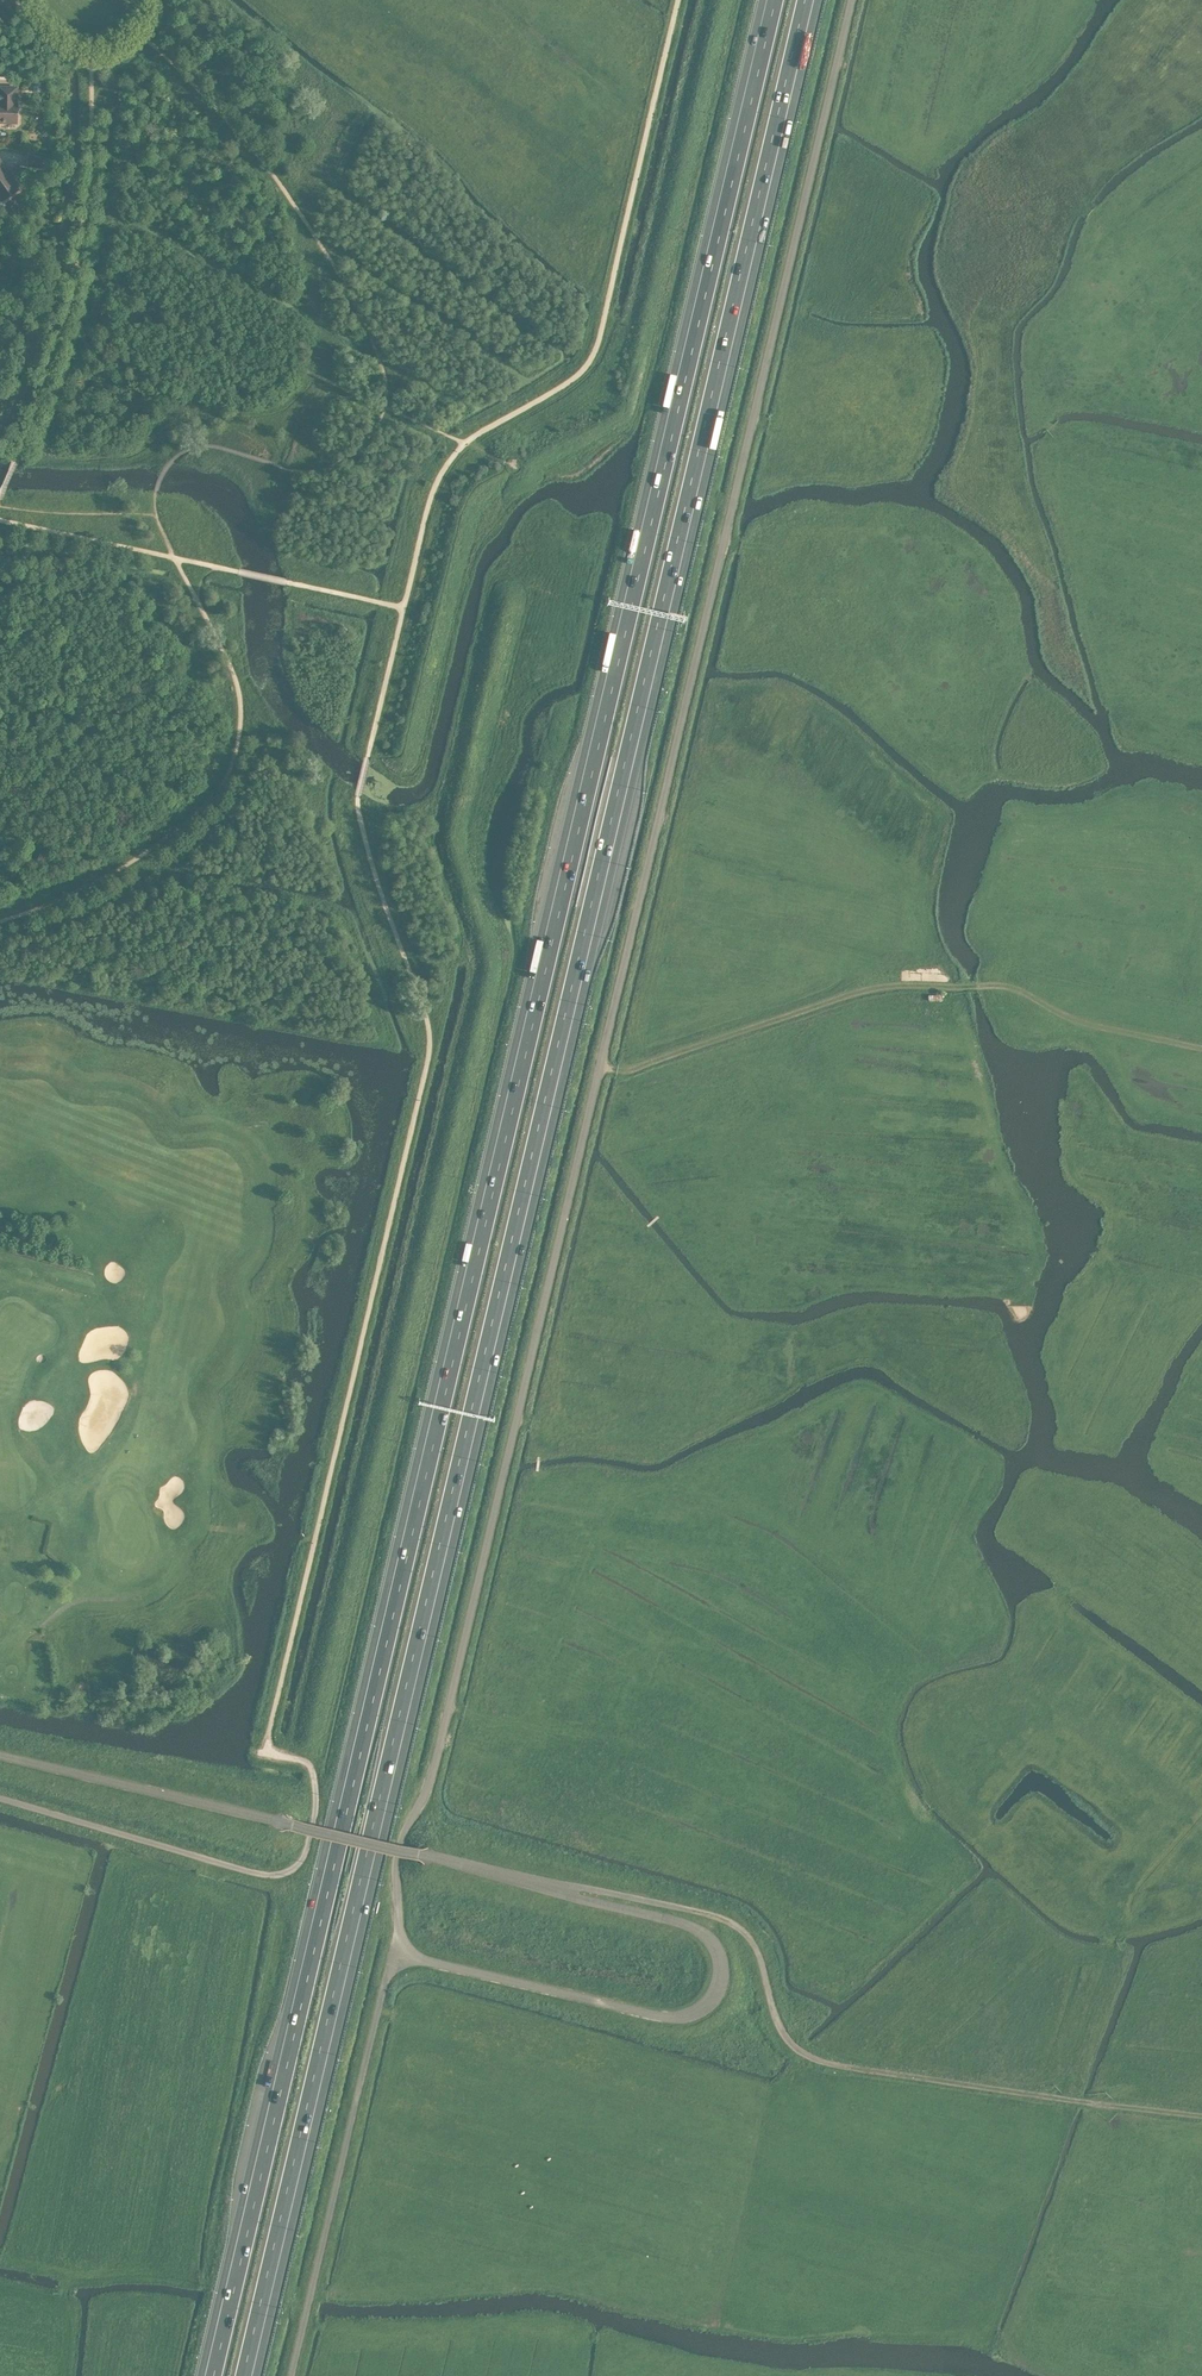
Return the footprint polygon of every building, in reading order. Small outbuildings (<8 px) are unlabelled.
[(16,121),(17,102),(16,102),(16,86),(0,85),(0,121),(16,121)] [(49,156),(31,153),(29,163),(47,166),(49,156)] [(1,199),(19,186),(0,159),(0,198),(1,199)] [(23,327),(29,323),(23,315),(17,319),(23,327)]
